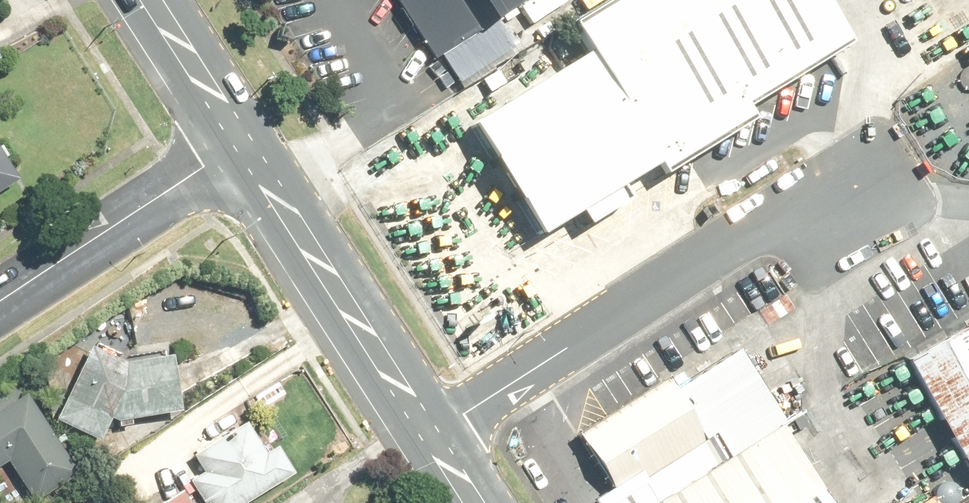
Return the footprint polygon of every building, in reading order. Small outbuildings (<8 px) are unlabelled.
[(410,57),(503,0),(375,0),(410,57)] [(810,0),(582,0),(556,15),(577,51),(446,128),(514,243),(740,111),(733,99),(834,39),(810,0)] [(12,183),(0,164),(0,191),(12,183)] [(890,353),(964,483),(968,480),(968,312),(890,353)] [(122,361),(84,345),(51,418),(96,439),(105,419),(175,411),(168,355),(122,361)] [(658,389),(649,376),(555,433),(590,490),(684,433),(748,394),(721,350),(658,389)] [(0,406),(0,464),(1,464),(29,502),(32,502),(73,474),(17,394),(0,406)] [(639,498),(642,502),(818,502),(767,420),(639,498)] [(183,481),(198,502),(239,502),(288,470),(271,446),(261,453),(239,421),(223,431),(218,424),(190,442),(195,450),(187,456),(197,471),(183,481)] [(684,433),(590,490),(576,499),(579,502),(639,502),(636,499),(701,459),(684,433)] [(158,502),(186,502),(178,490),(158,502)]
